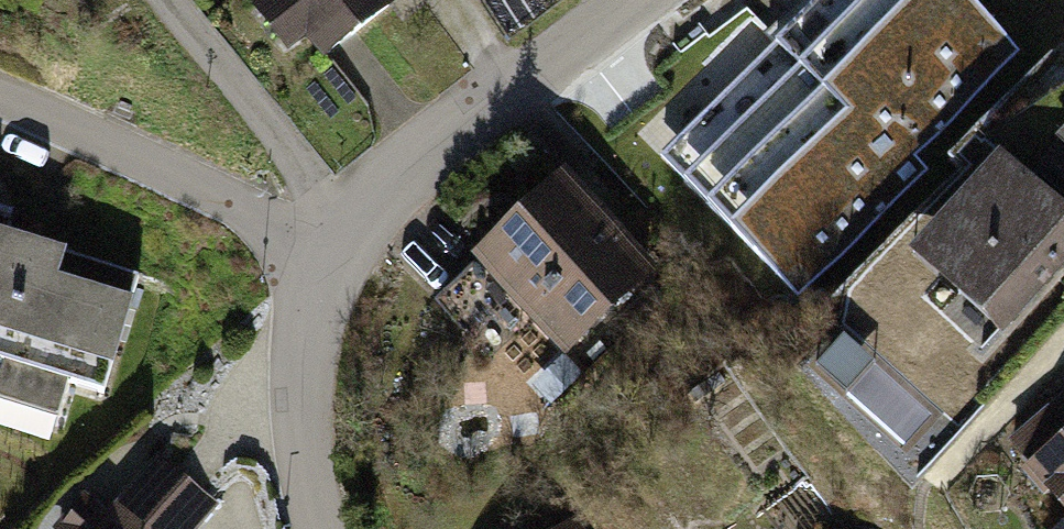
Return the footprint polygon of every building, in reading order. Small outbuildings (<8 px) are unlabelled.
[(306,41),(363,0),(277,0),(306,41)] [(795,285),(906,175),(895,164),(1015,47),(968,0),(812,0),(660,148),(795,285)] [(594,145),(463,258),(554,363),(685,250),(594,145)] [(917,244),(1007,325),(1063,262),(1063,210),(1000,153),(917,244)] [(124,272),(0,236),(0,400),(46,414),(60,366),(93,376),(124,272)] [(1044,466),(1063,490),(1063,448),(1044,466)] [(201,505),(142,455),(96,508),(76,491),(45,527),(47,528),(181,528),(201,505)] [(554,528),(578,528),(569,518),(554,528)]
